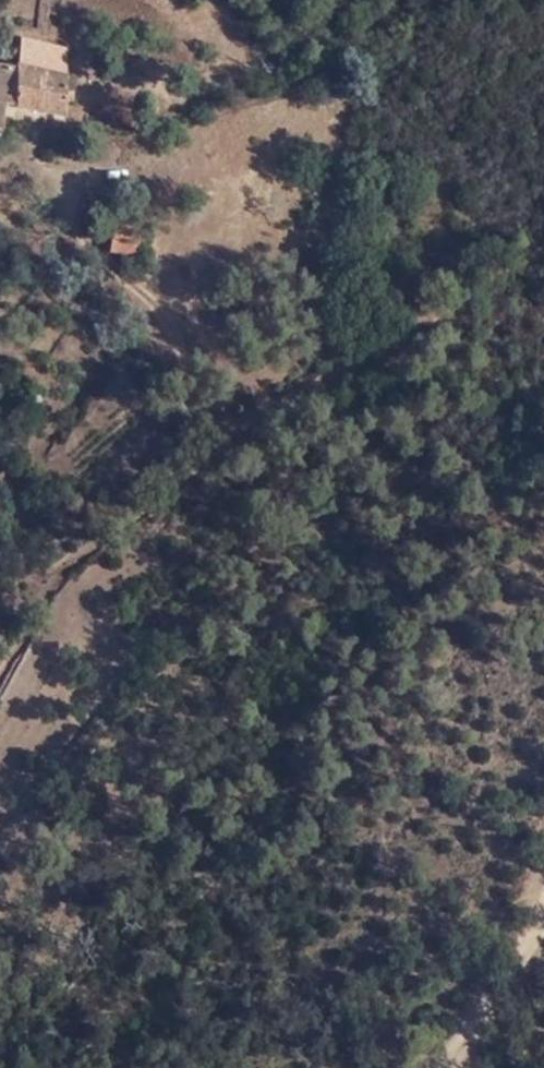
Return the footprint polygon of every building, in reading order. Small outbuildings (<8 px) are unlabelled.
[(8,104),(66,117),(66,49),(23,40),(17,66),(0,62),(0,133),(8,104)] [(112,253),(134,257),(142,224),(113,217),(110,236),(115,235),(112,253)] [(24,399),(28,406),(39,401),(35,393),(24,399)]
